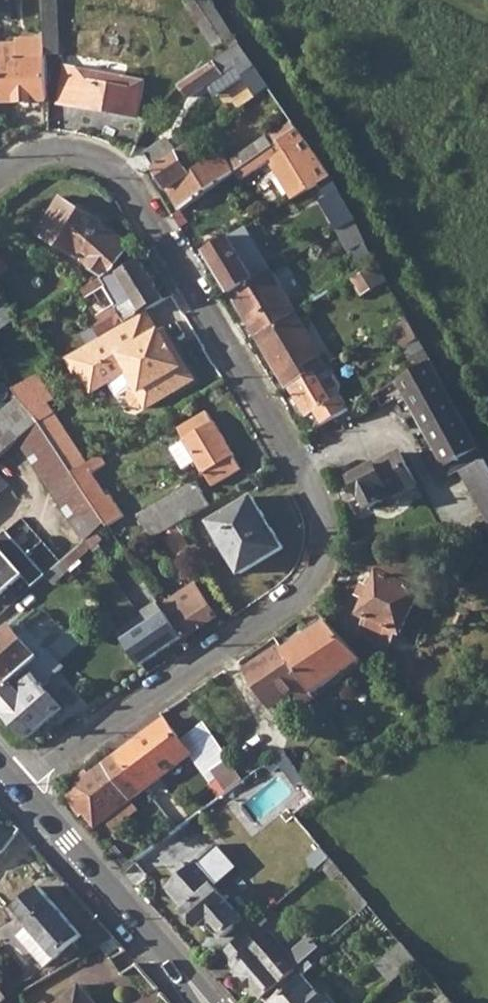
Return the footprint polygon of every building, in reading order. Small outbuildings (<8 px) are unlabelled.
[(46,37),(47,54),(62,54),(60,0),(45,0),(46,37)] [(187,2),(216,49),(225,44),(231,51),(242,44),(212,0),(190,0),(187,2)] [(1,45),(1,57),(2,88),(2,102),(49,101),(47,54),(46,37),(17,38),(17,43),(1,44),(1,45)] [(231,51),(180,84),(189,97),(236,66),(256,97),(270,87),(242,44),(231,51)] [(145,82),(67,67),(61,102),(139,117),(145,82)] [(274,145),(236,173),(241,180),(285,150),(296,169),(281,177),(294,199),(320,184),(331,177),(299,129),(298,129),(274,145)] [(178,151),(155,166),(182,211),(236,173),(274,145),(267,136),(231,162),(224,152),(203,166),(192,173),(188,167),(178,151)] [(147,154),(155,166),(178,151),(170,138),(147,154)] [(199,159),(188,167),(192,173),(203,166),(199,159)] [(331,177),(320,184),(328,198),(321,202),(338,232),(356,221),(340,191),(331,177)] [(37,238),(103,279),(110,274),(130,248),(105,228),(106,225),(61,199),(37,238)] [(356,221),(338,232),(350,253),(368,242),(356,221)] [(247,228),(231,236),(257,280),(272,271),(247,228)] [(231,236),(207,251),(233,295),(257,280),(231,236)] [(11,269),(0,255),(0,278),(11,269)] [(103,279),(84,290),(90,300),(107,289),(119,308),(94,323),(102,338),(146,312),(165,300),(141,260),(119,275),(116,270),(110,274),(103,279)] [(380,265),(353,281),(363,297),(389,281),(380,265)] [(257,280),(233,295),(257,338),(296,315),(297,313),(272,271),(257,280)] [(20,317),(0,293),(0,333),(20,317)] [(102,338),(81,351),(90,366),(81,372),(94,393),(127,373),(136,388),(133,391),(131,400),(134,406),(143,409),(146,407),(147,409),(196,380),(166,330),(159,333),(146,312),(102,338)] [(296,315),(257,338),(288,389),(290,388),(317,371),(324,367),(320,359),(322,357),(296,315)] [(408,316),(391,327),(403,348),(420,338),(408,316)] [(420,338),(403,348),(417,370),(433,361),(420,338)] [(81,351),(66,359),(76,375),(81,372),(90,366),(81,351)] [(397,382),(396,383),(423,430),(460,409),(445,382),(433,361),(417,370),(397,382)] [(317,371),(290,388),(316,431),(350,410),(342,398),(344,391),(328,365),(324,367),(317,371)] [(39,376),(15,390),(20,400),(41,423),(57,447),(73,472),(88,463),(56,413),(61,410),(39,376)] [(0,417),(0,458),(19,441),(41,423),(20,400),(0,417)] [(460,409),(423,430),(449,478),(468,468),(463,457),(481,448),(460,409)] [(207,412),(180,429),(187,440),(184,442),(197,462),(204,475),(206,474),(214,485),(241,469),(233,457),(236,455),(216,422),(214,423),(207,412)] [(41,423),(19,441),(86,542),(107,524),(73,472),(57,447),(41,423)] [(197,462),(184,442),(172,448),(185,470),(197,462)] [(463,457),(468,468),(487,503),(487,461),(481,448),(463,457)] [(395,456),(354,479),(371,508),(395,496),(397,494),(416,484),(399,453),(397,455),(395,456)] [(88,463),(73,472),(107,524),(109,527),(125,517),(112,496),(109,498),(93,474),(108,465),(102,455),(88,463)] [(197,482),(149,510),(158,525),(162,535),(176,526),(191,518),(211,506),(197,482)] [(253,497),(211,523),(242,575),(284,549),(253,497)] [(149,510),(139,517),(153,541),(162,535),(158,525),(149,510)] [(191,518),(176,526),(185,541),(193,536),(195,531),(196,527),(191,518)] [(176,526),(162,535),(179,559),(192,551),(185,541),(176,526)] [(0,538),(0,596),(23,576),(33,587),(46,576),(7,532),(5,534),(0,538)] [(86,542),(68,558),(74,566),(86,556),(88,553),(88,548),(87,544),(86,542)] [(68,558),(52,572),(60,580),(75,567),(74,566),(68,558)] [(371,588),(365,601),(357,618),(367,622),(361,636),(388,648),(395,634),(401,637),(421,592),(378,572),(371,588)] [(356,597),(365,601),(371,588),(361,584),(356,597)] [(162,598),(159,601),(163,609),(167,613),(183,639),(185,641),(219,618),(197,585),(167,605),(162,598)] [(163,609),(149,617),(152,622),(167,613),(163,609)] [(146,613),(119,632),(142,666),(183,639),(167,613),(152,622),(149,617),(146,613)] [(2,691),(76,627),(71,621),(35,652),(12,625),(0,636),(0,688),(2,691)] [(327,622),(285,652),(314,694),(363,661),(355,651),(327,622)] [(0,693),(0,706),(30,738),(64,709),(46,687),(67,669),(62,662),(87,639),(76,627),(2,691),(0,693)] [(361,645),(355,651),(363,661),(368,667),(375,660),(361,645)] [(285,652),(281,646),(246,670),(273,710),(297,693),(302,702),(314,694),(285,652)] [(166,718),(119,752),(147,789),(194,754),(166,718)] [(75,797),(86,813),(97,827),(105,820),(131,801),(147,789),(119,752),(91,774),(77,784),(75,797)] [(230,758),(213,770),(228,792),(245,779),(244,779),(235,765),(230,758)] [(81,816),(86,813),(75,797),(77,784),(91,774),(87,769),(70,781),(68,798),(81,816)] [(131,801),(105,820),(115,833),(141,813),(131,801)] [(199,861),(216,881),(237,865),(220,844),(199,861)] [(322,847),(308,859),(318,870),(319,869),(332,858),(322,847)] [(332,858),(319,869),(333,886),(346,875),(332,858)] [(200,927),(202,924),(208,919),(214,927),(225,939),(244,921),(213,884),(216,881),(199,861),(169,889),(186,909),(186,910),(200,927)] [(15,909),(30,926),(57,958),(58,959),(84,936),(40,886),(15,909)] [(208,919),(202,924),(209,932),(214,927),(208,919)] [(57,958),(30,926),(19,936),(46,967),(57,958)] [(224,955),(263,1000),(297,969),(313,955),(304,945),(289,958),(269,935),(256,946),(246,934),(224,955)] [(403,942),(377,967),(392,985),(419,961),(403,942)] [(263,1000),(266,1002),(326,1002),(325,1001),(297,969),(263,1000)] [(10,1002),(0,986),(0,1002),(7,1002),(10,1002)] [(61,1002),(96,1002),(81,986),(61,1002)]
